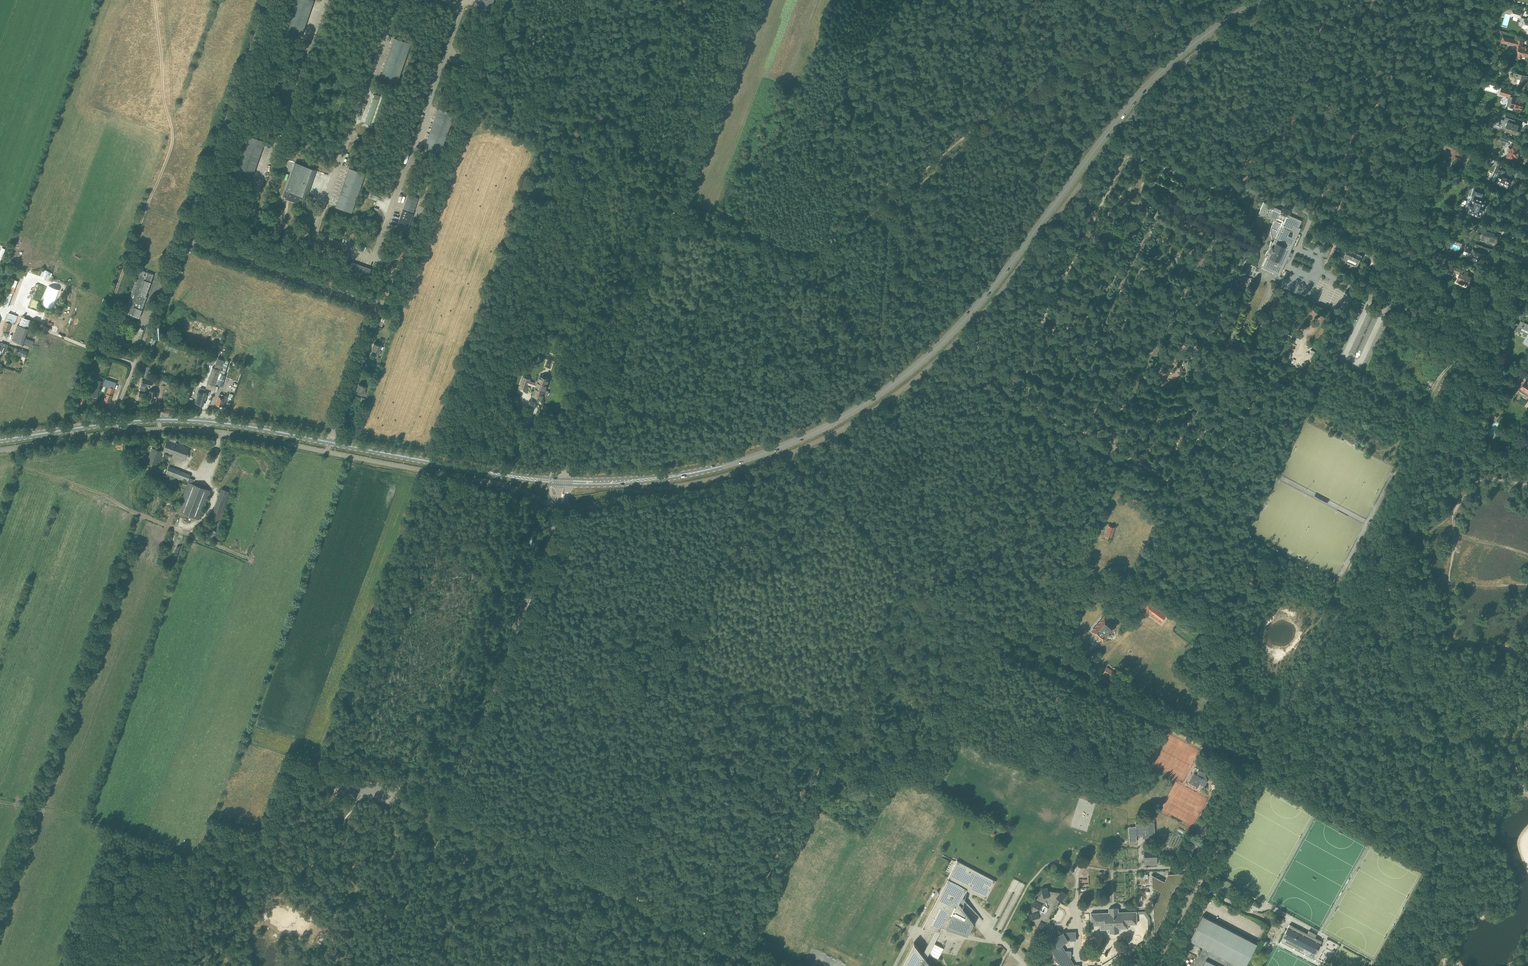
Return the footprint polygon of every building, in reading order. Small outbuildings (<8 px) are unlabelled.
[(300,39),(314,0),(296,0),(284,33),(300,39)] [(474,6),(478,7),(490,12),(494,0),(476,0),(474,6)] [(1511,15),(1520,17),(1522,12),(1513,9),(1511,15)] [(1518,50),(1517,57),(1522,58),(1522,56),(1527,57),(1527,47),(1522,46),(1523,41),(1516,39),(1503,36),(1502,36),(1501,42),(1501,43),(1515,46),(1514,49),(1518,50)] [(410,44),(394,38),(381,77),(397,82),(410,44)] [(458,63),(466,65),(469,57),(461,54),(458,63)] [(1520,79),(1519,83),(1527,86),(1527,82),(1527,78),(1523,76),(1524,75),(1514,72),(1513,77),(1520,79)] [(270,90),(277,93),(280,85),(273,82),(270,90)] [(1507,106),(1511,107),(1510,107),(1518,110),(1518,108),(1521,109),(1523,101),(1519,100),(1520,99),(1513,97),(1510,96),(1512,90),(1502,88),(1500,94),(1508,96),(1508,98),(1509,98),(1507,106)] [(375,94),(365,123),(370,125),(380,96),(375,94)] [(454,114),(438,108),(425,147),(441,153),(454,114)] [(1516,120),(1505,117),(1504,120),(1502,119),(1500,125),(1502,126),(1501,129),(1517,134),(1519,130),(1517,130),(1519,125),(1515,123),(1516,120)] [(235,174),(251,180),(265,141),(249,136),(235,174)] [(1508,147),(1507,151),(1508,152),(1507,156),(1514,159),(1515,157),(1518,157),(1520,150),(1518,149),(1519,146),(1511,143),(1510,147),(1509,146),(1509,147),(1508,147)] [(291,176),(283,198),(303,205),(306,194),(315,170),(295,163),(291,176)] [(1491,179),(1495,181),(1495,182),(1507,187),(1510,180),(1502,176),(1505,171),(1497,167),(1495,173),(1494,173),(1491,179)] [(336,207),(352,212),(365,174),(349,168),(336,207)] [(1474,188),(1471,187),(1468,197),(1469,198),(1465,208),(1466,208),(1465,210),(1468,211),(1468,212),(1473,213),(1472,215),(1479,216),(1479,215),(1480,216),(1482,210),(1483,210),(1484,206),(1483,205),(1485,200),(1483,199),(1486,192),(1474,188)] [(408,195),(403,210),(413,214),(418,198),(408,195)] [(1286,214),(1287,212),(1264,202),(1263,204),(1261,208),(1259,213),(1276,220),(1276,221),(1275,222),(1274,222),(1274,223),(1273,224),(1272,226),(1271,227),(1271,228),(1271,229),(1271,230),(1271,231),(1271,232),(1271,233),(1271,234),(1271,235),(1271,236),(1271,237),(1272,238),(1275,239),(1273,243),(1271,242),(1270,246),(1269,249),(1268,251),(1265,255),(1266,255),(1268,256),(1263,267),(1274,272),(1273,273),(1278,275),(1279,276),(1280,276),(1279,276),(1278,275),(1281,269),(1282,269),(1287,258),(1288,258),(1290,259),(1291,257),(1289,256),(1288,256),(1293,244),(1292,244),(1296,236),(1296,235),(1297,233),(1298,231),(1299,228),(1300,228),(1301,228),(1299,227),(1298,227),(1301,221),(1301,220),(1286,214)] [(403,210),(396,228),(407,232),(413,214),(403,210)] [(1483,231),(1481,239),(1481,240),(1496,243),(1498,237),(1494,236),(1495,233),(1483,231)] [(1473,253),(1474,254),(1472,259),(1484,263),(1486,255),(1481,253),(1482,252),(1479,251),(1479,252),(1474,251),(1475,250),(1473,249),(1473,247),(1466,244),(1465,249),(1473,252),(1473,253)] [(1343,254),(1345,255),(1343,260),(1350,263),(1356,251),(1348,248),(1346,252),(1345,251),(1343,254)] [(1357,267),(1363,254),(1356,251),(1350,263),(1357,267)] [(348,261),(344,272),(345,272),(367,280),(368,277),(369,278),(369,276),(371,269),(348,261)] [(1456,281),(1464,284),(1464,283),(1468,285),(1472,277),(1466,274),(1467,272),(1455,267),(1453,272),(1459,274),(1456,281)] [(125,313),(139,318),(146,301),(144,300),(145,296),(146,296),(154,274),(147,272),(145,276),(144,275),(145,271),(140,269),(125,313)] [(44,270),(41,275),(49,279),(52,281),(54,277),(51,275),(52,274),(44,270)] [(13,279),(8,292),(13,294),(18,281),(13,279)] [(8,307),(12,296),(7,294),(3,305),(8,307)] [(2,330),(9,332),(12,333),(18,316),(9,313),(2,330)] [(19,325),(18,325),(12,340),(23,344),(28,328),(32,320),(22,317),(19,325)] [(1507,329),(1513,333),(1516,327),(1518,328),(1517,328),(1527,332),(1527,323),(1527,324),(1520,321),(1519,324),(1512,320),(1507,329)] [(372,349),(374,350),(373,353),(379,355),(381,351),(380,350),(381,346),(374,343),(372,349)] [(28,351),(15,347),(14,353),(22,356),(21,359),(25,360),(28,351)] [(210,354),(205,352),(199,368),(204,370),(208,360),(214,362),(215,358),(209,356),(210,354)] [(212,367),(207,383),(221,388),(226,375),(222,374),(223,371),(225,371),(228,361),(218,358),(216,363),(221,365),(220,369),(212,367)] [(529,384),(536,386),(533,396),(543,399),(549,379),(539,376),(538,381),(536,380),(535,383),(530,381),(531,380),(523,377),(519,389),(526,391),(529,384)] [(78,403),(79,403),(77,409),(83,410),(86,395),(97,397),(101,381),(91,378),(87,393),(81,391),(79,397),(80,398),(79,401),(78,400),(78,403)] [(1527,398),(1527,397),(1527,379),(1527,378),(1521,387),(1521,388),(1519,391),(1524,394),(1523,396),(1527,398)] [(106,395),(106,396),(104,401),(109,403),(112,395),(115,388),(117,383),(108,380),(105,379),(103,385),(109,387),(106,395)] [(364,396),(366,392),(364,391),(366,386),(359,384),(356,390),(359,391),(358,394),(364,396)] [(146,386),(141,385),(140,391),(138,399),(144,401),(144,396),(145,392),(146,386)] [(205,389),(200,388),(199,391),(195,403),(198,404),(199,404),(203,406),(207,393),(204,392),(205,389)] [(144,396),(148,397),(148,400),(156,402),(157,397),(155,397),(156,391),(150,390),(149,393),(146,392),(145,392),(144,396)] [(228,396),(220,393),(216,404),(221,406),(222,402),(225,403),(228,396)] [(163,451),(172,455),(172,454),(185,458),(189,449),(176,444),(177,443),(176,443),(173,442),(174,439),(170,437),(169,440),(167,439),(163,451)] [(152,448),(149,457),(147,461),(157,464),(162,451),(152,448)] [(168,467),(166,473),(188,482),(191,474),(181,470),(169,466),(169,467),(168,467)] [(189,482),(177,511),(199,520),(211,490),(199,486),(193,483),(194,479),(190,478),(189,482)] [(1105,535),(1111,537),(1114,527),(1109,525),(1105,535)] [(218,534),(212,527),(204,532),(209,538),(212,536),(213,538),(218,534)] [(1140,611),(1148,617),(1150,614),(1161,622),(1167,614),(1148,600),(1140,611)] [(1096,635),(1098,637),(1099,637),(1103,641),(1116,626),(1104,616),(1094,628),(1098,632),(1096,634),(1096,635)] [(1116,673),(1107,667),(1103,673),(1112,679),(1116,673)] [(1200,770),(1197,775),(1195,774),(1191,783),(1198,787),(1200,784),(1205,786),(1208,780),(1207,780),(1205,774),(1206,773),(1200,770)] [(1136,826),(1130,827),(1131,841),(1131,842),(1137,842),(1137,840),(1137,835),(1143,835),(1143,838),(1149,838),(1149,835),(1155,835),(1154,822),(1148,823),(1148,826),(1142,826),(1142,823),(1136,823),(1136,826)] [(1214,824),(1210,822),(1207,828),(1208,829),(1204,837),(1206,839),(1214,824)] [(1157,851),(1144,851),(1145,864),(1157,864),(1157,851)] [(922,927),(940,930),(942,927),(968,934),(974,923),(959,903),(962,898),(967,889),(986,899),(996,880),(957,860),(922,927)] [(1230,892),(1234,885),(1220,877),(1216,885),(1230,892)] [(1049,922),(1051,918),(1049,917),(1054,908),(1056,909),(1058,905),(1057,905),(1060,900),(1061,901),(1067,894),(1062,890),(1060,892),(1048,890),(1047,886),(1041,887),(1042,891),(1035,899),(1034,899),(1031,904),(1033,905),(1032,913),(1029,913),(1031,920),(1032,919),(1037,927),(1036,928),(1042,931),(1044,932),(1050,928),(1051,930),(1042,936),(1047,942),(1045,944),(1051,950),(1055,957),(1054,958),(1060,964),(1061,965),(1079,965),(1078,964),(1074,964),(1069,957),(1069,950),(1065,951),(1061,944),(1068,940),(1076,939),(1076,932),(1063,932),(1059,935),(1051,923),(1049,922)] [(1101,925),(1101,929),(1110,929),(1110,932),(1119,932),(1119,928),(1128,928),(1128,924),(1137,923),(1136,911),(1118,912),(1118,908),(1109,909),(1109,912),(1091,913),(1091,925),(1101,925)] [(1257,944),(1203,915),(1199,922),(1190,940),(1199,945),(1203,947),(1202,950),(1201,949),(1200,949),(1199,949),(1198,950),(1197,951),(1197,952),(1197,953),(1197,954),(1198,955),(1199,955),(1193,965),(1245,965),(1257,944)] [(1305,947),(1312,951),(1310,954),(1314,956),(1322,941),(1315,937),(1316,934),(1309,930),(1307,933),(1290,924),(1283,936),(1287,938),(1285,941),(1303,950),(1305,947)] [(901,965),(932,965),(914,942),(901,965)] [(933,942),(929,950),(937,955),(942,945),(933,942)]
